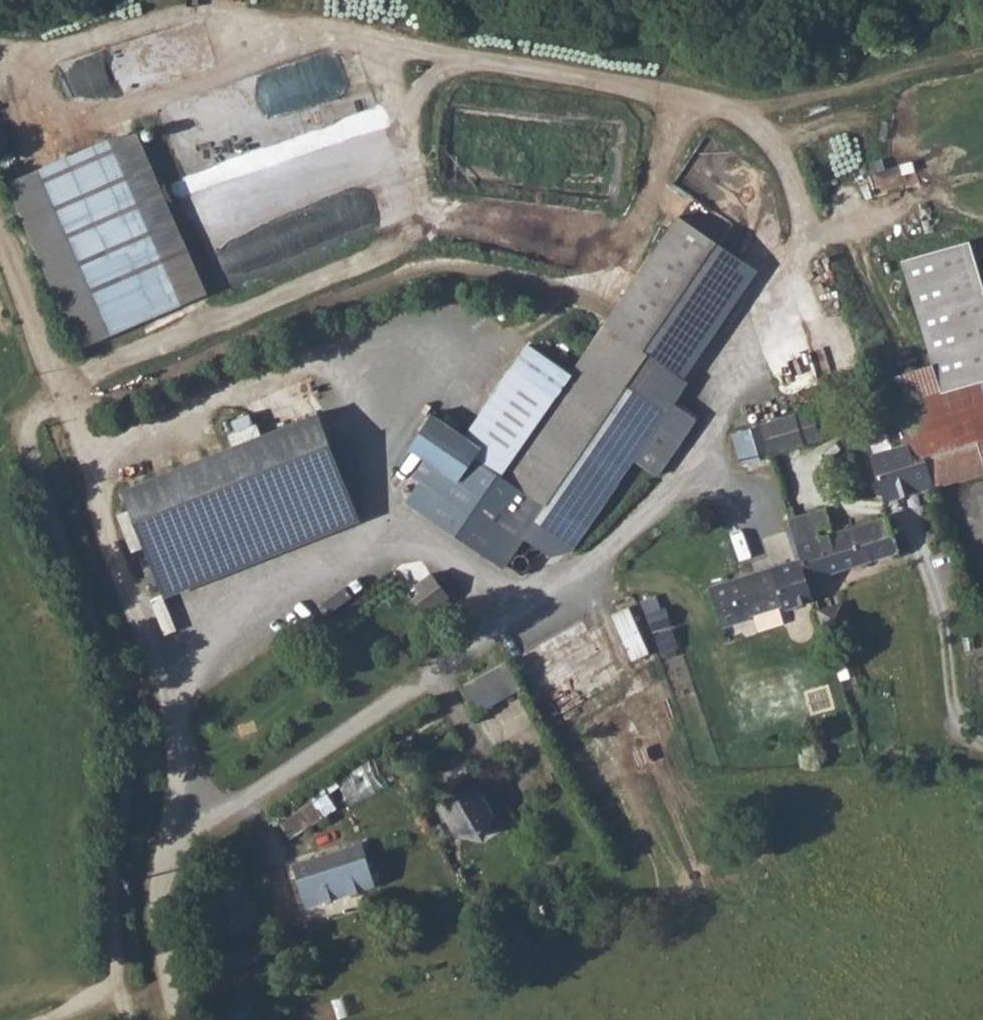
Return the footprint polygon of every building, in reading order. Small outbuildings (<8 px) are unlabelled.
[(8,181),(77,346),(207,293),(132,132),(8,181)] [(405,502),(504,571),(525,541),(545,556),(567,554),(631,468),(653,480),(696,420),(676,404),(755,271),(673,215),(568,372),(529,342),(461,436),(430,415),(405,452),(423,465),(413,477),(419,484),(405,502)] [(971,247),(903,267),(936,374),(900,384),(910,418),(917,440),(924,462),(931,487),(982,471),(982,286),(971,247)] [(900,384),(889,388),(899,421),(910,418),(900,384)] [(301,401),(276,408),(280,421),(305,414),(301,401)] [(119,489),(162,593),(358,526),(312,414),(119,489)] [(910,418),(899,421),(905,443),(917,440),(910,418)] [(754,436),(762,465),(810,448),(801,420),(754,436)] [(917,440),(905,443),(907,448),(912,466),(924,462),(917,440)] [(907,448),(872,459),(884,501),(931,487),(924,462),(912,466),(907,448)] [(975,498),(982,524),(982,495),(975,498)] [(826,505),(789,517),(800,556),(809,576),(810,579),(893,550),(881,516),(832,530),(826,505)] [(800,556),(709,583),(721,623),(741,617),(740,614),(782,603),(783,606),(813,598),(807,577),(809,576),(800,556)] [(434,572),(411,586),(422,603),(445,588),(434,572)] [(405,594),(351,637),(365,654),(419,612),(405,594)] [(631,605),(614,612),(634,658),(650,651),(631,605)] [(505,662),(465,680),(477,708),(517,689),(505,662)] [(477,781),(444,800),(460,829),(462,827),(483,831),(491,811),(493,810),(477,781)] [(362,843),(293,865),(306,906),(376,883),(362,843)]
